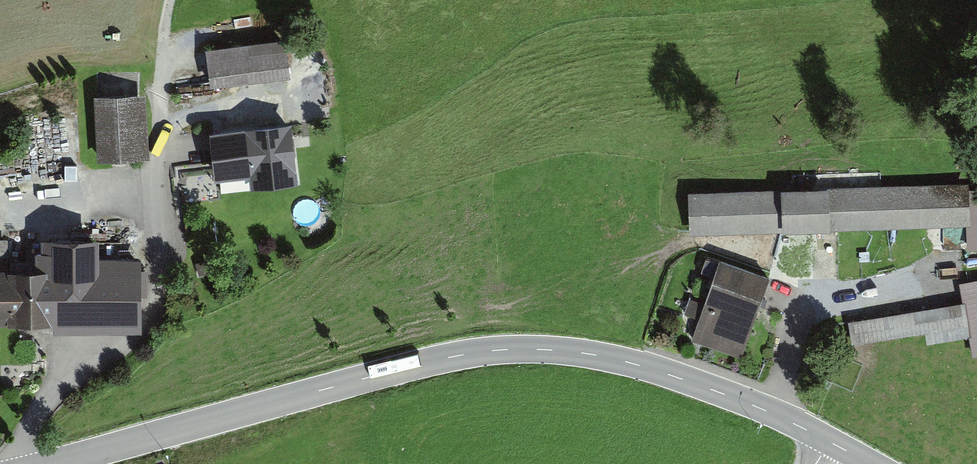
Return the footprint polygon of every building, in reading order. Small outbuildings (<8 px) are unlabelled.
[(290,79),(286,43),(206,51),(209,87),(290,79)] [(152,163),(144,95),(91,101),(98,169),(152,163)] [(195,145),(203,209),(305,196),(295,122),(214,132),(216,143),(195,145)] [(837,232),(964,227),(962,183),(835,189),(837,232)] [(826,189),(688,194),(689,237),(827,232),(826,189)] [(137,264),(98,264),(98,240),(38,240),(38,270),(0,271),(0,325),(137,324),(137,264)] [(747,358),(774,273),(708,252),(701,275),(719,281),(699,342),(747,358)] [(849,320),(852,344),(930,335),(931,344),(967,340),(962,306),(849,320)]
